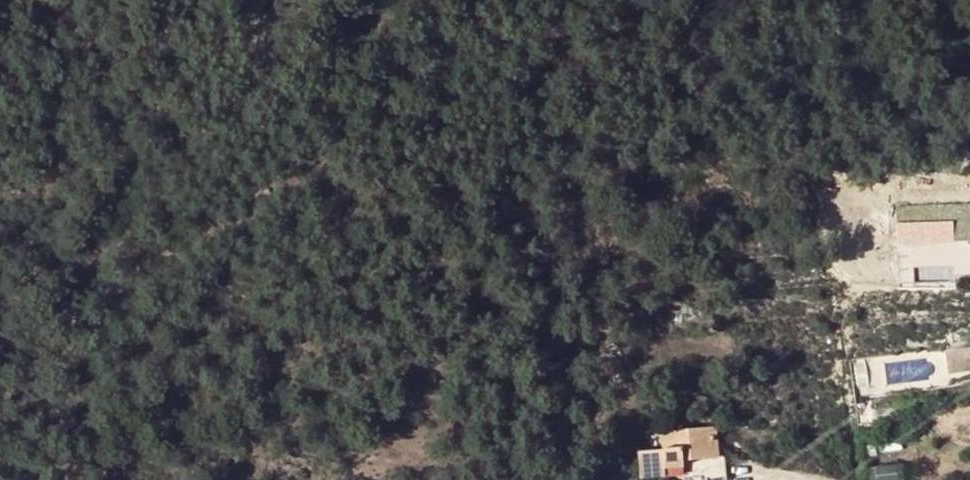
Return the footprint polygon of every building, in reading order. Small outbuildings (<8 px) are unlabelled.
[(946,350),(948,371),(969,369),(969,350),(969,347),(946,350)] [(637,453),(639,479),(665,478),(665,469),(682,468),(682,461),(720,457),(717,428),(661,433),(662,451),(637,453)] [(874,467),(875,479),(903,479),(900,464),(874,467)] [(682,468),(665,469),(665,478),(683,476),(682,468)]
